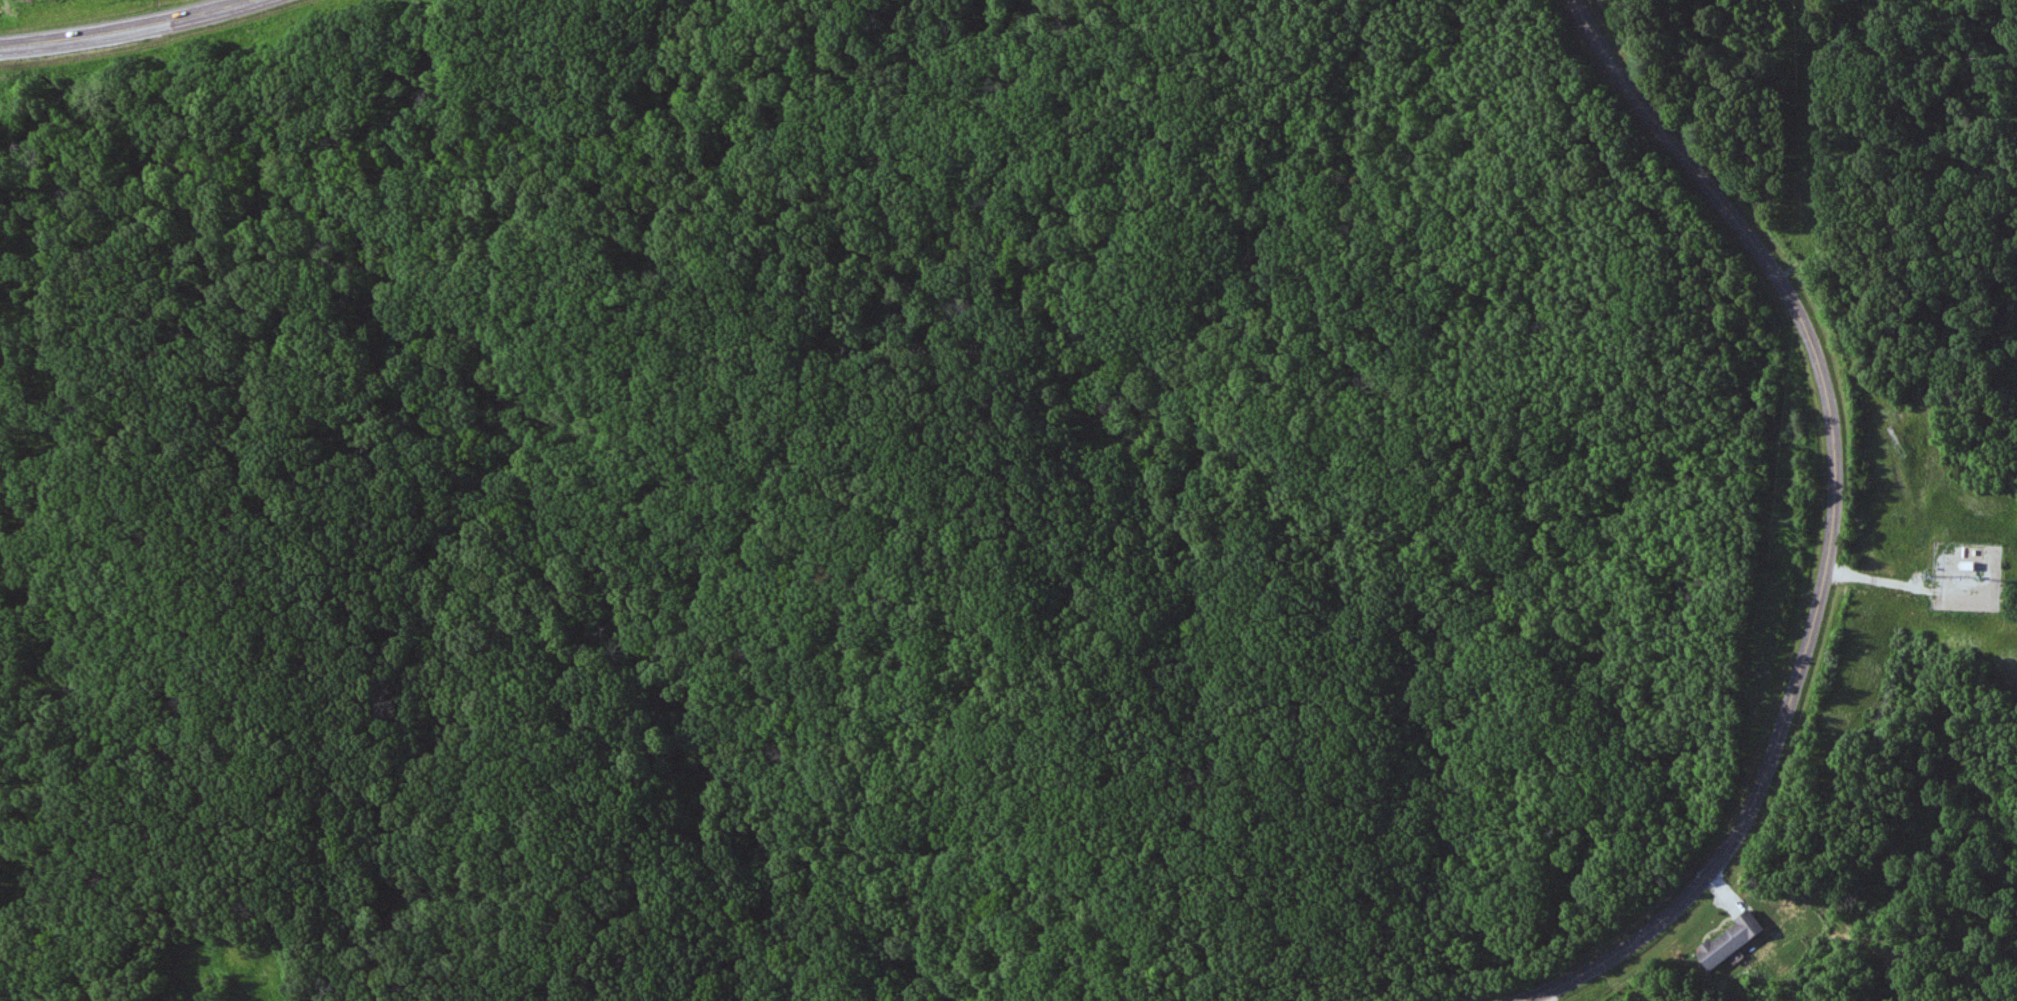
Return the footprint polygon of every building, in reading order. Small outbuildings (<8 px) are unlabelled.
[(1767,930),(1751,909),(1696,949),(1711,970),(1767,930)]
